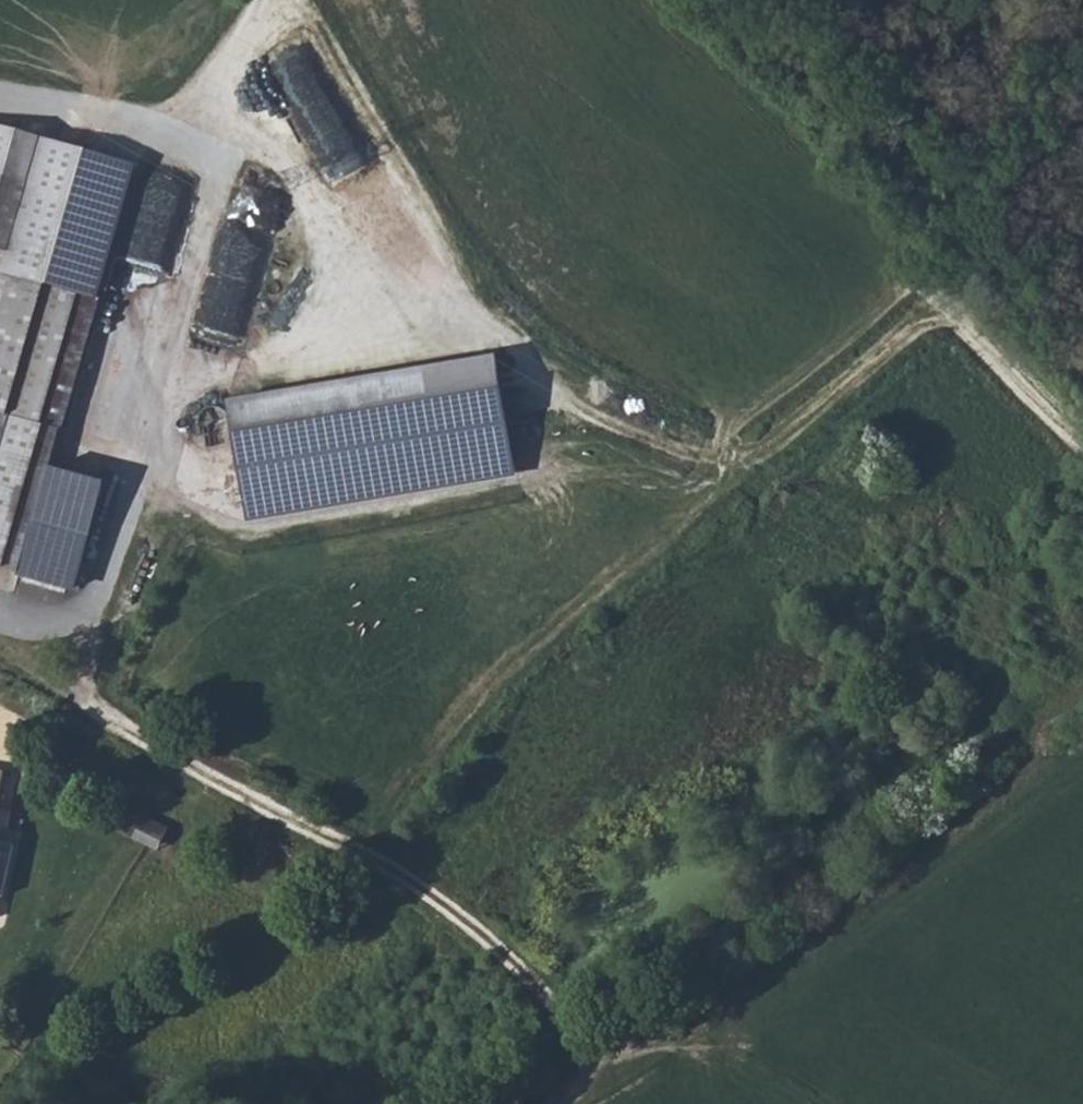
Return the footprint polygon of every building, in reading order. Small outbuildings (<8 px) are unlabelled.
[(0,124),(0,569),(23,575),(54,469),(143,163),(0,124)] [(236,399),(257,522),(525,476),(504,353),(236,399)] [(113,481),(55,467),(23,575),(79,592),(113,481)] [(3,898),(14,846),(5,844),(11,813),(0,811),(0,897),(3,898)] [(135,835),(158,846),(169,826),(146,814),(135,835)]
